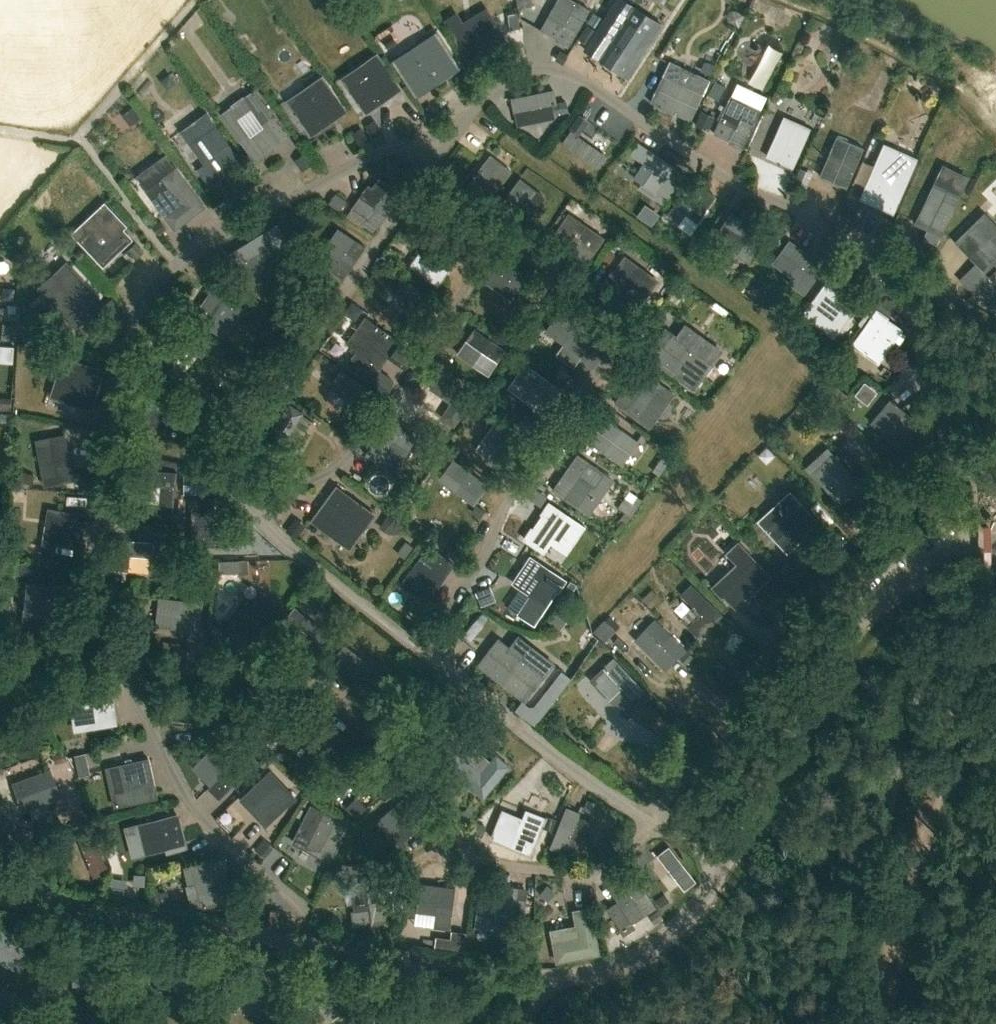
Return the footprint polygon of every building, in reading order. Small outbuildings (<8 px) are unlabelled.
[(568,44),(587,9),(571,0),(557,0),(541,29),(568,44)] [(585,48),(622,73),(647,35),(610,10),(585,48)] [(460,43),(474,68),(509,49),(495,23),(460,43)] [(460,67),(436,30),(391,59),(415,97),(460,67)] [(402,87),(377,51),(339,77),(364,113),(402,87)] [(646,99),(682,116),(694,90),(658,73),(646,99)] [(721,78),(713,91),(723,97),(731,84),(721,78)] [(295,109),(312,133),(345,111),(328,86),(295,109)] [(552,89),(512,96),(515,110),(554,103),(552,89)] [(715,133),(743,147),(761,111),(733,97),(715,133)] [(229,122),(255,158),(289,135),(263,98),(229,122)] [(190,144),(204,164),(198,168),(205,177),(225,163),(229,168),(242,159),(218,124),(190,144)] [(766,154),(794,168),(812,131),(797,124),(788,142),(775,136),(766,154)] [(571,130),(562,142),(595,165),(603,153),(571,130)] [(835,135),(818,176),(846,188),(863,147),(835,135)] [(916,157),(882,142),(857,197),(891,212),(916,157)] [(632,156),(652,169),(644,182),(657,191),(674,165),(640,144),(632,156)] [(474,194),(486,203),(510,171),(499,162),(474,194)] [(148,188),(175,227),(206,206),(179,167),(148,188)] [(375,225),(401,189),(380,174),(378,177),(369,189),(365,186),(350,207),(375,225)] [(495,209),(509,220),(533,188),(519,178),(495,209)] [(668,212),(679,221),(695,200),(706,209),(714,197),(692,180),(668,212)] [(915,221),(940,235),(961,195),(940,184),(934,196),(942,200),(937,210),(924,203),(915,221)] [(513,222),(524,228),(544,194),(533,187),(513,222)] [(724,224),(745,238),(736,251),(748,259),(765,234),(732,212),(724,224)] [(561,226),(595,247),(602,235),(568,214),(561,226)] [(80,240),(103,265),(131,238),(122,228),(114,236),(100,221),(80,240)] [(983,270),(995,257),(995,242),(976,221),(955,242),(983,270)] [(244,258),(236,262),(244,275),(289,248),(275,224),(237,247),(244,258)] [(318,264),(341,280),(364,246),(352,238),(334,264),(323,256),(318,264)] [(780,252),(813,275),(821,263),(789,240),(780,252)] [(409,263),(435,282),(460,249),(450,241),(435,262),(419,250),(409,263)] [(639,305),(658,278),(623,253),(613,268),(612,267),(603,279),(639,305)] [(492,267),(526,288),(534,276),(500,255),(492,267)] [(104,302),(66,260),(37,286),(75,328),(104,302)] [(808,304),(820,313),(835,293),(848,303),(857,291),(832,273),(808,304)] [(396,286),(429,311),(437,299),(405,275),(396,286)] [(192,316),(222,336),(242,306),(212,286),(192,316)] [(561,305),(544,330),(580,355),(597,330),(561,305)] [(852,343),(878,360),(900,327),(875,310),(852,343)] [(399,341),(364,316),(345,342),(356,349),(346,363),(384,390),(391,380),(378,371),(399,341)] [(180,323),(179,325),(156,358),(168,366),(184,343),(202,355),(211,343),(180,323)] [(646,354),(693,386),(719,350),(684,326),(676,337),(664,329),(646,354)] [(466,340),(500,361),(508,349),(474,328),(466,340)] [(76,361),(64,399),(92,407),(103,369),(76,361)] [(516,377),(537,392),(528,405),(540,413),(557,388),(524,365),(516,377)] [(334,381),(361,399),(354,408),(361,413),(375,391),(342,369),(334,381)] [(638,369),(615,402),(637,418),(661,385),(638,369)] [(430,387),(451,401),(439,419),(451,427),(471,397),(438,375),(430,387)] [(148,381),(126,410),(153,430),(174,401),(148,381)] [(919,421),(889,398),(870,421),(900,445),(919,421)] [(264,439),(278,448),(302,412),(288,403),(264,439)] [(587,440),(620,463),(628,452),(612,441),(621,428),(604,416),(587,440)] [(366,451),(394,468),(414,434),(387,417),(366,451)] [(487,460),(500,469),(523,437),(509,427),(487,460)] [(75,481),(66,436),(36,442),(45,487),(75,481)] [(577,453),(553,485),(578,503),(586,493),(592,498),(600,495),(612,478),(577,453)] [(446,475),(469,491),(464,500),(474,507),(488,487),(455,464),(446,475)] [(811,475),(839,504),(860,484),(841,464),(831,475),(822,465),(811,475)] [(138,482),(160,484),(158,501),(173,503),(176,471),(140,467),(138,482)] [(314,522),(346,547),(372,513),(340,488),(314,522)] [(768,529),(786,550),(816,523),(787,492),(779,499),(789,510),(768,529)] [(190,544),(234,544),(234,528),(210,528),(210,496),(190,496),(190,544)] [(541,514),(533,527),(567,550),(584,525),(548,500),(539,512),(541,514)] [(296,502),(291,511),(310,521),(315,511),(296,502)] [(41,548),(51,550),(53,542),(79,546),(84,513),(70,511),(67,531),(44,527),(41,548)] [(112,564),(149,568),(152,537),(115,533),(112,564)] [(501,544),(522,556),(529,545),(508,533),(501,544)] [(735,583),(723,593),(736,607),(770,574),(739,541),(727,552),(736,562),(725,573),(735,583)] [(399,581),(411,589),(429,564),(443,574),(452,563),(427,544),(399,581)] [(513,583),(529,594),(516,612),(533,624),(565,578),(532,555),(513,583)] [(24,607),(64,612),(67,583),(27,579),(24,607)] [(682,594),(700,612),(687,624),(697,634),(720,612),(692,584),(682,594)] [(230,627),(250,644),(281,606),(261,589),(230,627)] [(159,598),(158,612),(176,613),(175,628),(197,630),(199,601),(159,598)] [(280,628),(312,652),(321,641),(289,616),(280,628)] [(644,630),(671,659),(682,650),(655,620),(644,630)] [(497,636),(476,663),(525,701),(555,662),(518,633),(509,645),(497,636)] [(337,654),(328,666),(359,690),(368,679),(337,654)] [(649,698),(613,659),(590,680),(626,719),(649,698)] [(73,700),(75,715),(114,709),(112,695),(73,700)] [(306,723),(337,748),(346,737),(315,712),(306,723)] [(205,755),(222,772),(208,786),(218,797),(242,772),(215,745),(205,755)] [(448,766),(484,795),(509,765),(496,755),(481,773),(457,754),(448,766)] [(105,766),(113,805),(157,796),(148,757),(105,766)] [(12,782),(22,809),(60,795),(50,768),(12,782)] [(240,799),(259,818),(287,790),(268,771),(240,799)] [(540,775),(540,789),(552,790),(552,775),(540,775)] [(389,834),(399,845),(425,821),(404,796),(393,806),(405,819),(389,834)] [(550,844),(563,850),(579,813),(565,807),(550,844)] [(497,823),(534,839),(540,825),(503,810),(497,823)] [(304,847),(330,859),(348,823),(322,811),(304,847)] [(138,823),(142,838),(162,833),(166,847),(184,842),(177,813),(138,823)] [(92,832),(77,838),(94,877),(108,871),(92,832)] [(694,880),(668,845),(656,854),(683,889),(694,880)] [(194,866),(204,904),(234,896),(224,858),(194,866)] [(604,902),(622,929),(632,922),(629,917),(653,901),(631,868),(628,869),(627,868),(621,872),(621,874),(607,883),(615,896),(604,902)] [(352,909),(354,923),(384,919),(379,879),(365,881),(368,907),(352,909)] [(417,910),(436,913),(434,925),(450,927),(455,886),(421,881),(417,910)] [(474,926),(510,931),(516,886),(481,881),(474,926)] [(549,928),(555,961),(599,953),(591,905),(572,908),(574,924),(549,928)] [(28,956),(35,942),(0,925),(0,942),(28,956)]
